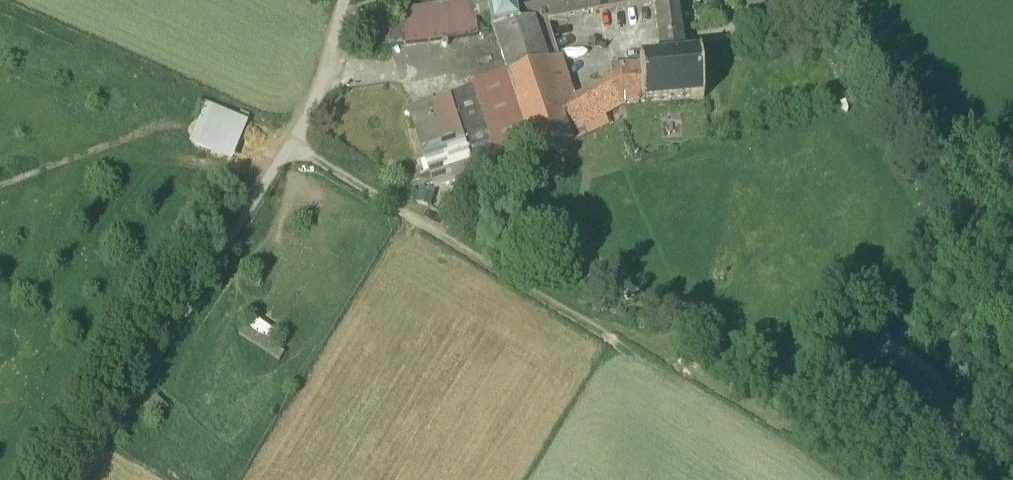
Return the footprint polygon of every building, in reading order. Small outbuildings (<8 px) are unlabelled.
[(396,9),(402,48),(480,36),(474,0),(464,0),(396,9)] [(516,5),(515,0),(512,0),(488,4),(494,32),(495,31),(510,78),(561,59),(549,22),(542,0),(541,0),(516,5)] [(549,22),(637,6),(636,0),(542,0),(549,22)] [(637,6),(657,2),(664,61),(688,58),(677,0),(636,0),(637,6)] [(706,100),(702,56),(688,58),(664,61),(640,64),(640,67),(645,105),(648,105),(648,104),(706,100)] [(561,59),(510,78),(536,159),(573,147),(569,136),(557,97),(572,93),(561,59)] [(613,82),(572,93),(557,97),(569,136),(616,112),(616,110),(625,106),(645,105),(640,67),(613,68),(613,82)] [(536,159),(510,78),(478,89),(504,171),(536,159)] [(477,177),(451,97),(410,110),(436,190),(477,177)] [(250,123),(206,104),(188,143),(231,163),(250,123)] [(256,316),(244,337),(284,359),(289,351),(271,341),(278,328),(256,316)]
